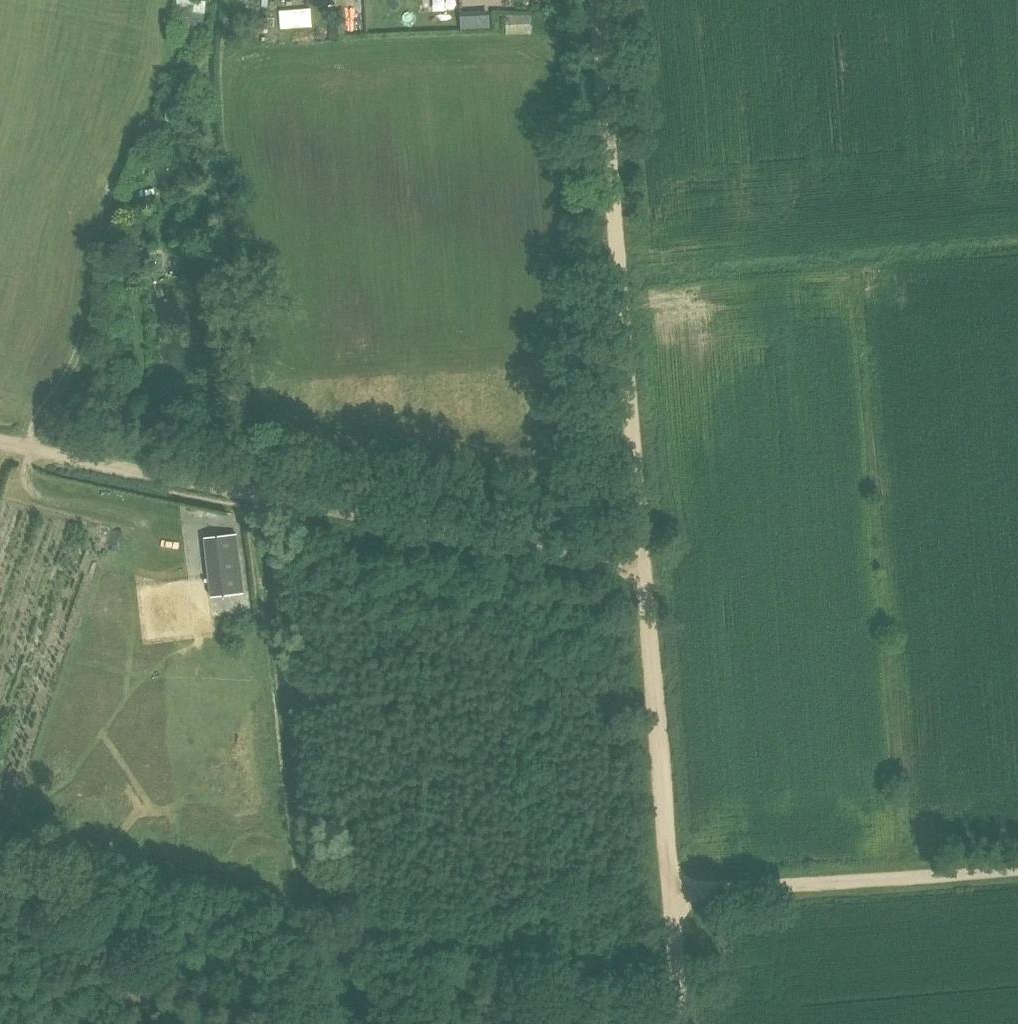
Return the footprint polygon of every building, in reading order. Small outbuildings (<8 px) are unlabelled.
[(280,10),(281,27),(312,25),(311,8),(280,10)] [(171,107),(165,111),(165,118),(171,122),(178,118),(178,110),(171,107)] [(236,533),(204,537),(211,596),(243,592),(236,533)]
